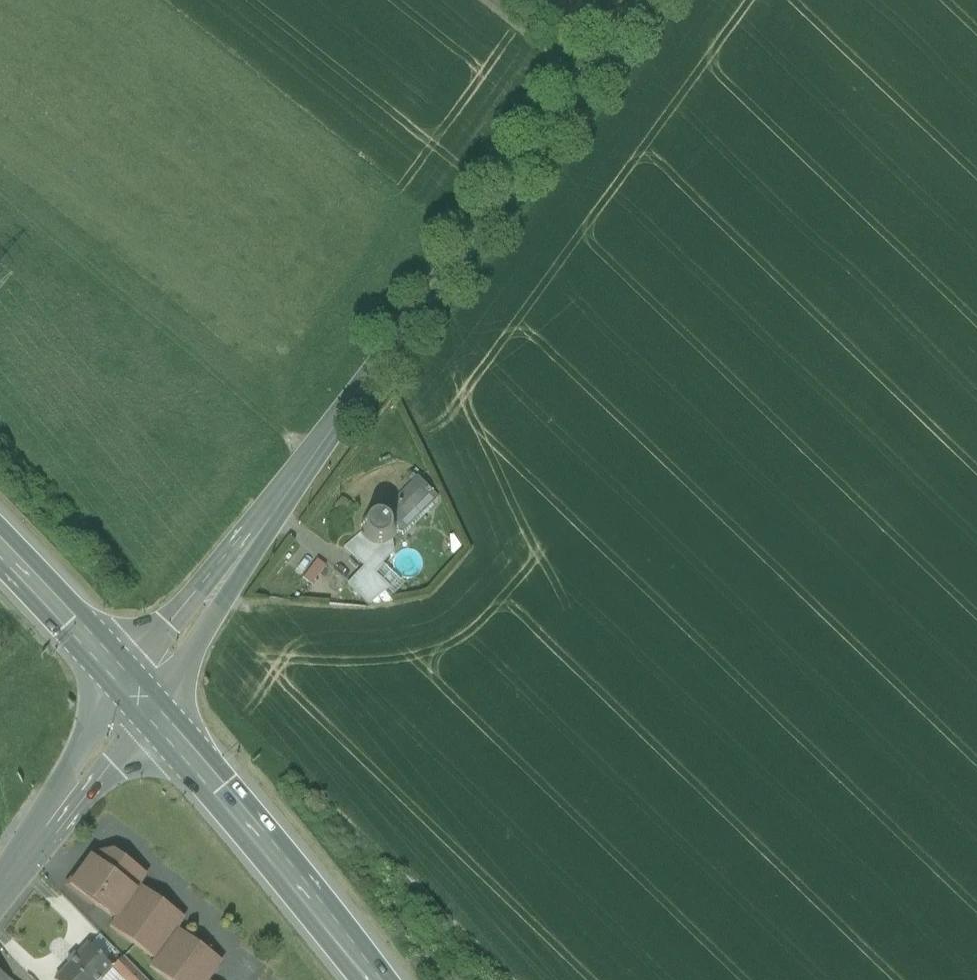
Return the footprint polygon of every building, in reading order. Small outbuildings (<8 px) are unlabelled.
[(359,528),(360,535),(344,549),(345,551),(355,560),(357,561),(364,567),(365,566),(370,571),(380,561),(391,551),(390,542),(393,539),(395,535),(395,534),(396,530),(396,525),(432,492),(417,478),(384,511),(377,511),(370,512),(365,516),(361,522),(359,528)] [(437,498),(432,492),(396,525),(396,530),(395,534),(395,535),(404,535),(437,498)] [(405,584),(380,561),(370,571),(386,586),(379,594),(387,601),(405,584)] [(370,571),(365,566),(364,567),(347,585),(369,605),(379,594),(386,586),(370,571)] [(143,882),(108,856),(91,859),(136,892),(143,882)] [(136,892),(91,859),(70,887),(115,920),(136,892)] [(136,892),(115,920),(109,928),(155,961),(150,968),(166,979),(210,979),(218,969),(173,936),(181,925),(136,892)] [(59,978),(61,979),(100,979),(110,971),(112,968),(92,947),(59,978)] [(123,958),(112,968),(110,971),(119,979),(144,979),(123,958)] [(0,971),(0,979),(11,979),(0,971)]
